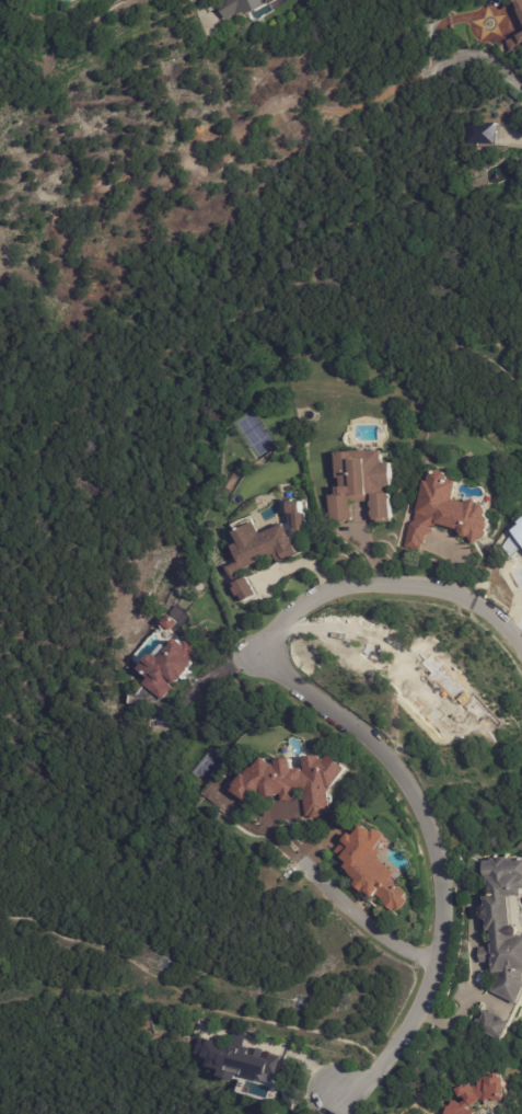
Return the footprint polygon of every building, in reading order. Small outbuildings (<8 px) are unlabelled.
[(20,14),(11,0),(38,0),(39,2),(20,14)] [(210,3),(216,0),(258,0),(256,1),(258,5),(239,16),(236,11),(220,20),(210,3)] [(512,7),(509,0),(520,0),(521,3),(521,44),(521,50),(514,54),(512,49),(510,50),(504,39),(519,33),(507,10),(512,7)] [(501,125),(502,145),(474,146),(473,124),(501,123),(501,125)] [(371,520),(372,502),(353,502),(353,520),(346,520),(332,520),(332,495),(344,495),(345,485),(346,485),(346,479),(343,479),(343,451),(347,451),(347,449),(391,450),(391,461),(398,461),(397,486),(391,486),(391,492),(399,492),(398,517),(393,517),(393,522),(379,522),(379,520),(371,520)] [(465,485),(461,496),(474,502),(485,496),(487,502),(489,502),(494,502),(498,508),(497,512),(500,518),(498,519),(499,521),(498,527),(495,528),(496,530),(495,535),(479,543),(475,533),(473,533),(469,528),(444,521),(436,526),(438,530),(429,536),(426,544),(424,543),(420,552),(404,547),(413,522),(416,520),(419,510),(420,512),(433,478),(436,479),(439,470),(445,472),(450,468),(455,470),(457,475),(467,479),(465,485)] [(309,502),(308,513),(309,513),(309,514),(310,514),(309,533),(300,533),(300,537),(299,538),(298,538),(294,538),(293,538),(295,543),(299,542),(303,553),(278,565),(274,556),(242,571),(246,579),(253,576),(258,595),(243,602),(230,567),(243,562),(235,547),(244,542),(239,531),(259,522),(265,535),(288,524),(288,526),(292,524),(293,513),(294,501),(309,501),(309,502)] [(174,611),(178,607),(184,612),(182,613),(186,618),(182,622),(173,612),(174,611)] [(190,667),(189,668),(190,669),(182,678),(181,678),(175,684),(172,681),(167,686),(170,688),(159,701),(147,689),(148,688),(143,685),(149,678),(140,669),(153,655),(154,656),(156,653),(160,653),(162,654),(165,657),(178,643),(178,641),(182,638),(184,638),(187,641),(189,639),(190,640),(192,640),(198,645),(197,647),(200,651),(192,659),(195,663),(190,667)] [(305,817),(301,791),(291,793),(292,800),(278,802),(277,795),(247,797),(246,797),(245,796),(241,802),(223,790),(227,786),(224,784),(234,772),(236,773),(244,766),(246,768),(256,756),(266,765),(269,763),(268,760),(283,757),(286,769),(297,767),(298,771),(300,771),(298,757),(315,755),(315,758),(320,758),(323,755),(338,768),(326,793),(329,815),(325,816),(325,817),(310,820),(309,817),(305,818),(305,817)] [(374,831),(381,837),(372,848),(380,853),(375,859),(394,873),(390,880),(406,894),(403,898),(407,901),(399,912),(395,909),(392,912),(383,905),(385,903),(372,892),(368,897),(360,892),(359,893),(349,885),(352,881),(346,875),(344,873),(345,872),(339,868),(343,863),(336,858),(338,855),(334,852),(340,843),(337,841),(344,832),(348,836),(356,825),(359,827),(361,827),(368,832),(370,828),(374,831)] [(518,938),(521,937),(521,1000),(520,1004),(497,992),(504,977),(504,973),(497,974),(497,963),(488,963),(487,949),(496,949),(495,931),(491,931),(490,920),(487,920),(484,917),(484,910),(486,907),(490,907),(490,900),(488,900),(488,895),(494,895),(490,892),(490,888),(492,885),(492,878),(489,878),(489,862),(495,861),(495,859),(498,859),(497,858),(504,858),(508,858),(508,859),(521,858),(521,895),(512,896),(514,927),(517,927),(519,929),(520,933),(518,937),(518,938)] [(504,1022),(510,1025),(500,1042),(478,1030),(487,1013),(498,1019),(498,1018),(503,1021),(503,1022),(504,1022)] [(280,1054),(277,1067),(267,1065),(267,1068),(263,1067),(262,1070),(264,1070),(262,1079),(233,1072),(232,1079),(216,1075),(217,1069),(202,1066),(205,1057),(193,1054),(196,1037),(201,1038),(201,1037),(218,1041),(217,1045),(221,1046),(222,1042),(234,1044),(235,1043),(246,1045),(245,1050),(253,1053),(255,1044),(265,1046),(263,1055),(266,1056),(267,1052),(280,1054)] [(469,1113),(443,1113),(445,1106),(448,1107),(450,1101),(459,1104),(461,1101),(459,1096),(455,1099),(451,1090),(459,1087),(460,1088),(467,1084),(471,1094),(474,1093),(476,1078),(491,1078),(491,1075),(496,1073),(496,1079),(499,1078),(500,1095),(497,1095),(498,1101),(496,1102),(489,1102),(488,1100),(486,1100),(487,1102),(479,1103),(478,1100),(476,1101),(466,1107),(464,1111),(469,1113)]
